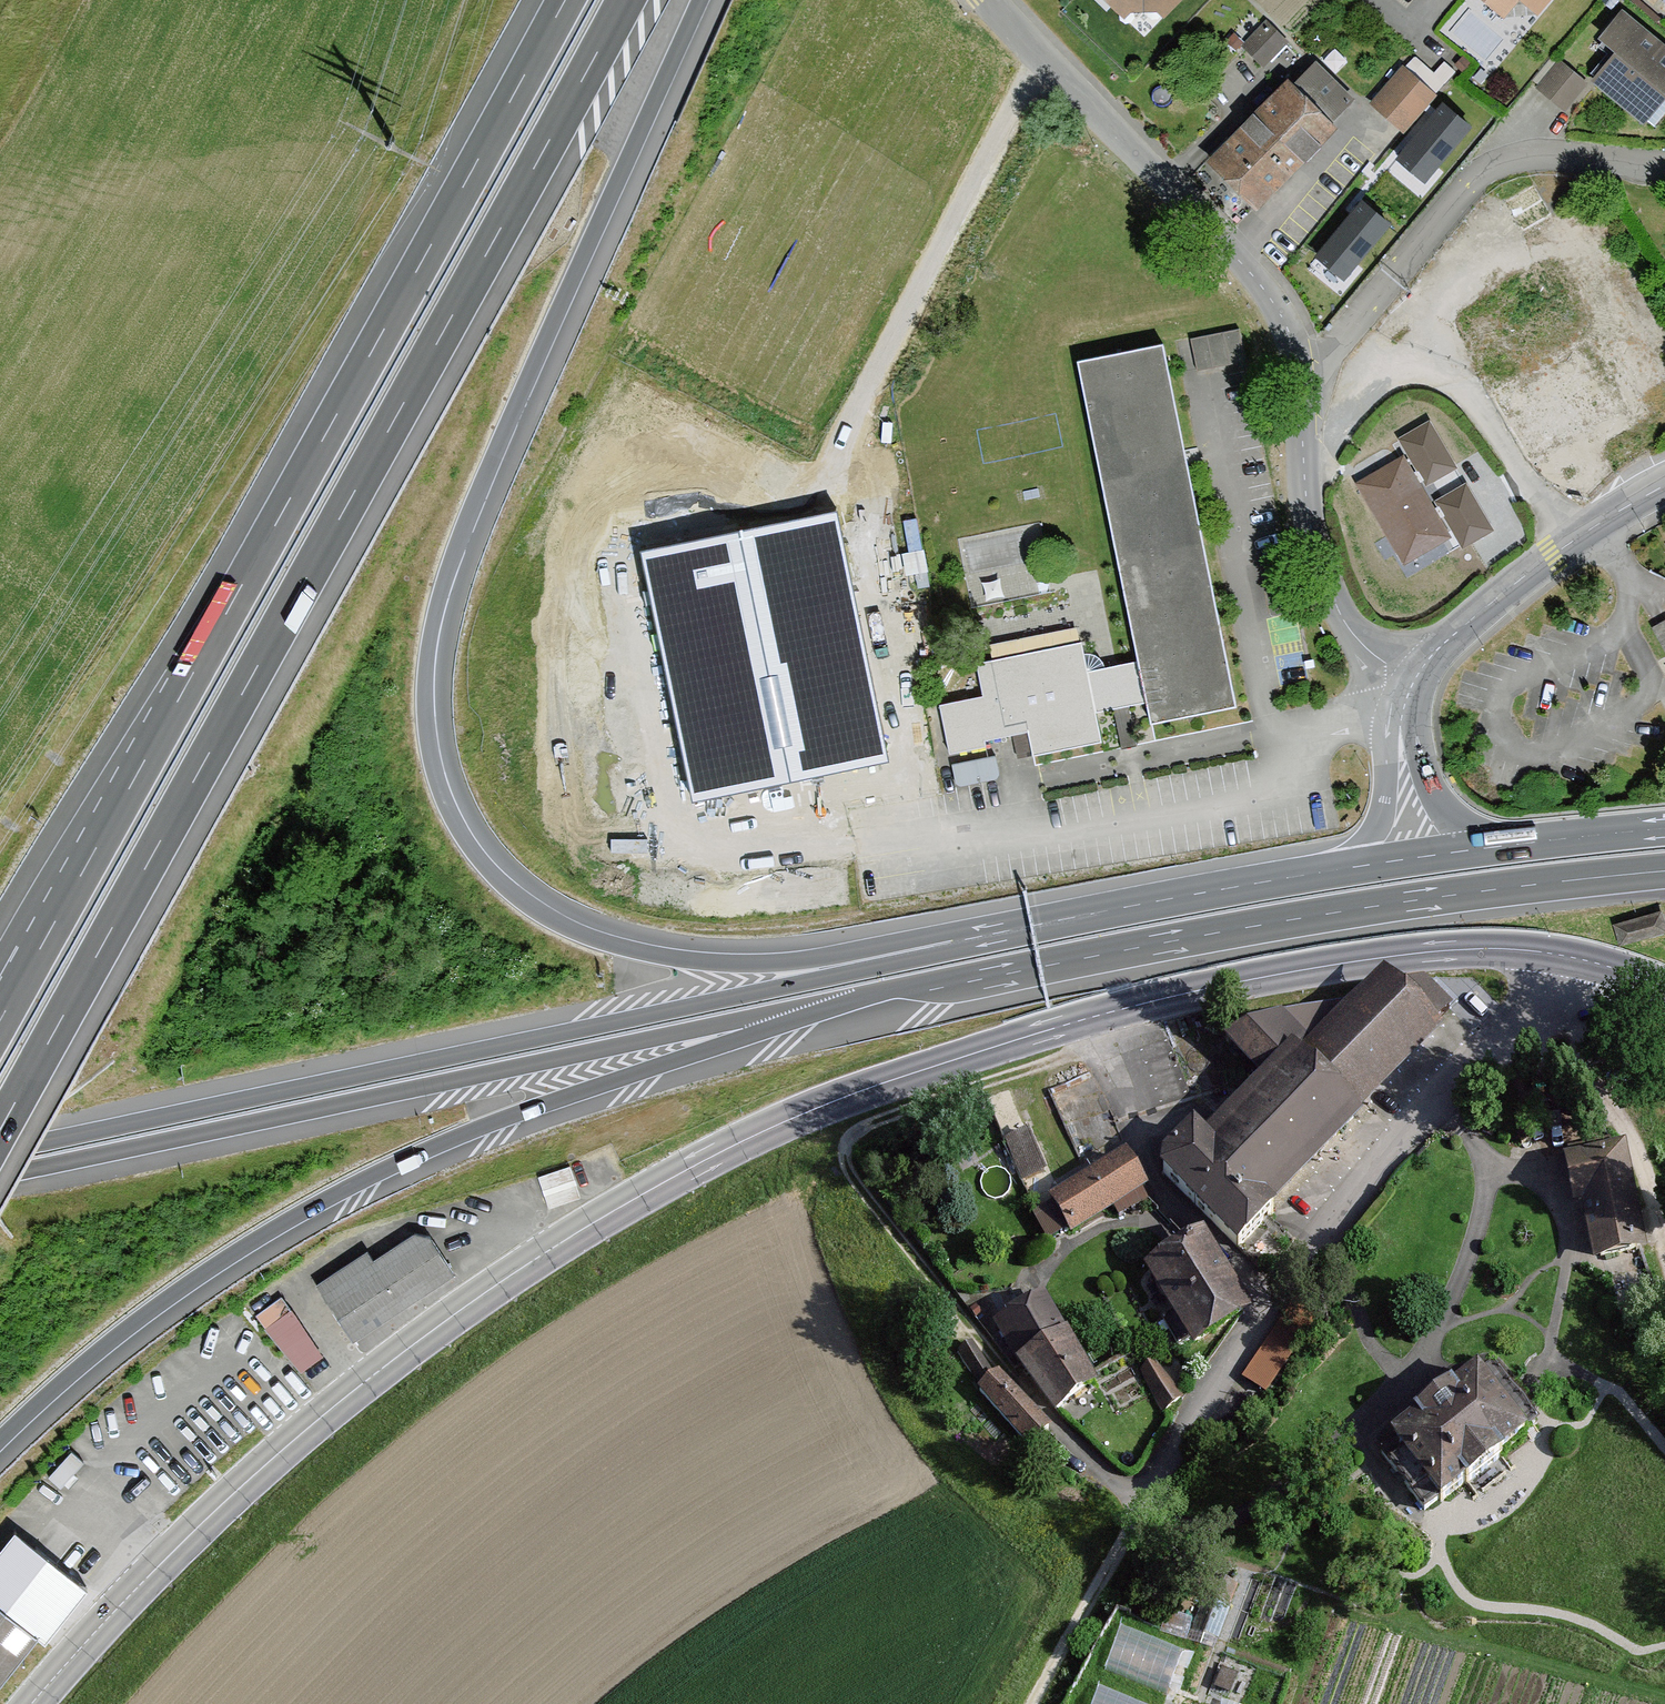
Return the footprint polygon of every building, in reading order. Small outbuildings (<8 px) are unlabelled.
[(1124,9),(1132,0),(1115,0),(1124,9)] [(1502,11),(1511,0),(1489,0),(1502,11)] [(1622,17),(1605,38),(1622,52),(1599,80),(1637,111),(1660,83),(1664,87),(1664,53),(1622,17)] [(1282,40),(1266,25),(1246,46),(1262,61),(1282,40)] [(1585,83),(1560,62),(1539,88),(1564,109),(1585,83)] [(1289,88),(1215,162),(1255,201),(1329,126),(1327,125),(1351,101),(1314,64),(1290,89),(1289,88)] [(1403,130),(1434,95),(1403,68),(1372,103),(1403,130)] [(1443,105),(1399,158),(1425,180),(1469,126),(1443,105)] [(1343,277),(1388,224),(1362,202),(1318,256),(1343,277)] [(1239,329),(1190,339),(1197,371),(1246,361),(1239,329)] [(1236,705),(1163,343),(1077,361),(1138,660),(1105,667),(1103,662),(1099,657),(1095,654),(1090,653),(1084,653),(1082,642),(1080,642),(1078,632),(1073,629),(1016,641),(1012,645),(1007,642),(994,645),(991,650),(992,659),(976,663),(983,695),(940,704),(949,753),(986,745),(985,740),(1028,731),(1033,755),(1102,741),(1096,711),(1113,708),(1115,718),(1130,715),(1128,705),(1146,702),(1150,722),(1236,705)] [(1361,485),(1404,560),(1446,535),(1437,519),(1445,514),(1463,544),(1490,529),(1465,486),(1438,502),(1440,505),(1432,510),(1417,484),(1425,479),(1427,482),(1454,467),(1429,424),(1402,440),(1419,470),(1411,475),(1402,460),(1361,485)] [(836,510),(641,549),(693,799),(888,759),(836,510)] [(1652,627),(1664,650),(1664,620),(1652,627)] [(997,748),(954,757),(959,781),(1002,773),(997,748)] [(1616,925),(1621,943),(1664,930),(1660,912),(1616,925)] [(1164,1172),(1238,1248),(1273,1213),(1267,1203),(1354,1117),(1348,1110),(1449,1009),(1421,980),(1387,991),(1357,1019),(1342,1003),(1281,1021),(1280,1020),(1226,1041),(1228,1043),(1237,1040),(1278,1082),(1211,1150),(1194,1132),(1166,1161),(1164,1172)] [(1045,1171),(1028,1132),(1006,1139),(1023,1179),(1045,1171)] [(1616,1158),(1609,1143),(1569,1151),(1579,1199),(1590,1197),(1602,1255),(1637,1248),(1618,1158),(1616,1158)] [(1144,1185),(1128,1159),(1053,1204),(1069,1230),(1144,1185)] [(570,1166),(538,1177),(548,1207),(581,1196),(570,1166)] [(316,1285),(353,1341),(454,1273),(430,1237),(415,1234),(374,1260),(368,1251),(316,1285)] [(1195,1341),(1243,1312),(1201,1245),(1153,1272),(1177,1311),(1163,1320),(1179,1346),(1193,1337),(1195,1341)] [(325,1355),(281,1297),(256,1316),(300,1373),(325,1355)] [(1022,1364),(1066,1338),(1043,1300),(1005,1322),(1002,1331),(1022,1364)] [(1090,1379),(1066,1338),(1022,1364),(1056,1409),(1091,1383),(1090,1379)] [(959,1352),(985,1391),(979,1397),(1030,1448),(1039,1439),(1048,1430),(997,1380),(996,1381),(972,1345),(959,1352)] [(1180,1398),(1162,1362),(1142,1373),(1162,1412),(1164,1410),(1180,1398)] [(1523,1434),(1537,1423),(1493,1366),(1480,1377),(1478,1375),(1453,1393),(1452,1391),(1416,1418),(1417,1421),(1393,1439),(1395,1442),(1381,1453),(1425,1510),(1439,1499),(1441,1501),(1465,1483),(1467,1485),(1503,1457),(1501,1455),(1525,1436),(1523,1434)] [(0,1549),(0,1606),(37,1636),(45,1642),(87,1588),(14,1531),(0,1549)] [(1234,1588),(1214,1579),(1207,1596),(1205,1595),(1188,1637),(1214,1649),(1231,1605),(1228,1604),(1234,1588)] [(0,1606),(0,1683),(37,1636),(0,1606)] [(1169,1680),(1186,1634),(1122,1611),(1105,1656),(1169,1680)] [(1236,1676),(1223,1671),(1216,1686),(1229,1692),(1236,1676)] [(1161,1692),(1097,1673),(1088,1703),(1157,1703),(1161,1692)] [(1219,1692),(1215,1703),(1258,1703),(1219,1692)]
